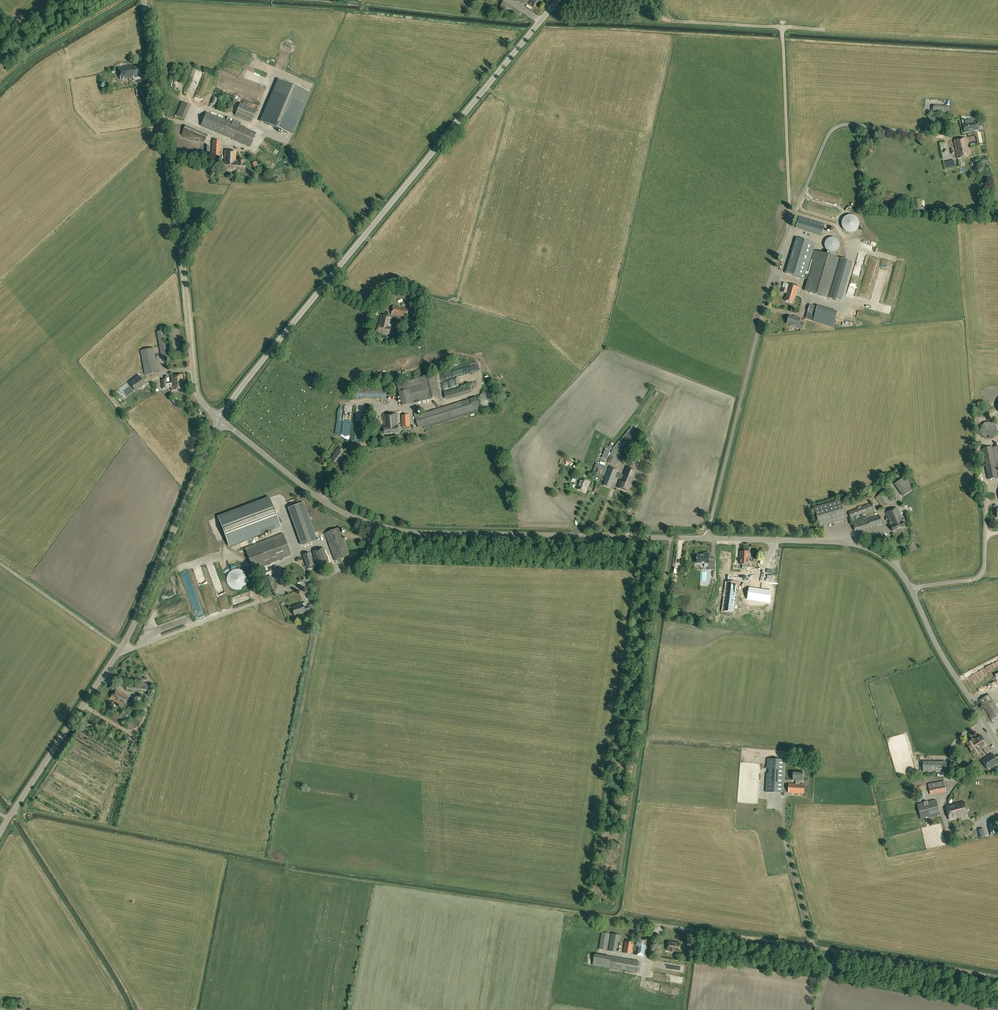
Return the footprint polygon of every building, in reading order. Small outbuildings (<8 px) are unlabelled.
[(527,6),(528,4),(534,8),(539,1),(537,0),(518,0),(527,6)] [(504,2),(499,9),(510,17),(512,15),(518,19),(521,13),(504,2)] [(134,78),(133,76),(140,75),(139,67),(132,68),(132,66),(119,68),(121,80),(134,78)] [(279,80),(261,122),(291,134),(309,93),(279,80)] [(178,115),(187,118),(192,106),(184,102),(178,115)] [(251,122),(256,110),(240,103),(235,115),(251,122)] [(933,113),(949,114),(950,106),(933,106),(932,106),(931,113),(933,113)] [(206,112),(200,126),(250,147),(256,133),(244,128),(245,127),(240,125),(240,123),(233,120),(232,123),(206,112)] [(964,133),(979,130),(977,122),(963,125),(964,133)] [(184,130),(181,135),(195,141),(196,139),(204,143),(207,135),(185,126),(183,125),(182,129),(184,130)] [(966,138),(954,141),(958,159),(969,156),(966,138)] [(220,157),(221,141),(209,141),(209,146),(212,146),(212,157),(220,157)] [(236,152),(225,151),(224,163),(223,163),(222,170),(236,171),(236,172),(245,172),(245,163),(244,163),(245,161),(236,160),(236,152)] [(842,222),(842,225),(842,227),(844,229),(845,231),(848,232),(850,232),(853,232),(855,231),(857,229),(858,227),(859,225),(859,222),(858,220),(856,218),(854,216),(852,215),(849,215),(846,216),(844,218),(843,220),(842,222)] [(795,227),(806,230),(821,235),(825,224),(798,216),(795,227)] [(807,272),(816,243),(796,238),(786,273),(808,280),(805,291),(841,302),(853,262),(815,251),(809,272),(807,272)] [(827,240),(826,242),(825,244),(825,246),(826,249),(827,251),(829,252),(831,253),(833,253),(836,252),(838,251),(839,249),(840,247),(840,244),(839,242),(838,240),(836,239),(834,238),(831,238),(829,238),(827,240)] [(885,283),(888,267),(882,266),(879,281),(885,283)] [(868,269),(860,296),(866,298),(874,271),(868,269)] [(891,287),(898,289),(902,272),(894,271),(891,287)] [(799,287),(790,285),(784,283),(782,288),(783,288),(782,292),(787,294),(785,301),(793,303),(795,296),(796,296),(799,287)] [(815,314),(818,307),(810,305),(808,312),(815,314)] [(392,315),(407,318),(409,309),(393,306),(392,315)] [(390,328),(391,326),(390,326),(392,319),(393,318),(381,315),(379,325),(377,332),(389,334),(391,328),(390,328)] [(803,330),(804,324),(799,322),(800,318),(796,317),(796,318),(789,316),(787,324),(791,325),(790,326),(803,330)] [(157,332),(162,359),(170,357),(165,330),(157,332)] [(154,348),(140,350),(144,372),(145,375),(158,373),(154,348)] [(443,380),(474,372),(472,366),(441,374),(443,380)] [(397,383),(402,406),(440,396),(434,374),(397,383)] [(139,375),(129,382),(135,391),(145,384),(139,375)] [(162,388),(167,388),(171,387),(171,391),(184,389),(182,375),(171,376),(171,383),(166,384),(166,380),(161,380),(162,388)] [(444,391),(446,401),(473,393),(470,384),(444,391)] [(356,388),(356,398),(359,399),(359,397),(380,397),(380,399),(386,400),(387,388),(356,388)] [(481,394),(480,396),(479,398),(479,401),(479,403),(481,406),(483,407),(485,408),(488,408),(490,408),(492,406),(494,404),(495,402),(495,399),(494,398),(494,397),(493,395),(491,393),(488,392),(486,392),(483,393),(481,394)] [(475,414),(474,411),(480,409),(476,397),(470,399),(420,414),(419,412),(414,413),(418,428),(423,427),(424,429),(475,414)] [(385,427),(384,427),(384,434),(399,433),(398,426),(398,425),(397,414),(384,415),(385,427)] [(410,427),(410,415),(402,415),(402,428),(410,427)] [(980,433),(982,435),(984,437),(986,438),(989,439),(991,438),(994,437),(996,435),(997,432),(997,430),(996,427),(995,425),(993,423),(991,422),(988,421),(985,422),(983,423),(981,425),(980,428),(980,430),(980,433)] [(394,443),(400,446),(403,438),(397,436),(394,443)] [(338,451),(331,459),(338,464),(344,456),(342,454),(345,450),(340,447),(337,450),(338,451)] [(982,450),(988,479),(997,477),(997,447),(982,450)] [(616,465),(620,453),(613,448),(608,462),(616,465)] [(596,463),(592,471),(604,476),(607,468),(607,467),(597,463),(596,463)] [(612,484),(613,484),(619,470),(609,467),(604,480),(605,480),(603,485),(611,488),(612,484)] [(637,471),(626,467),(623,475),(619,473),(617,478),(621,479),(618,488),(629,492),(632,485),(631,485),(637,471)] [(895,483),(903,496),(912,489),(904,477),(895,483)] [(581,479),(577,489),(585,493),(589,482),(581,479)] [(892,502),(885,491),(875,498),(883,508),(892,502)] [(229,545),(280,526),(269,497),(218,516),(229,545)] [(814,508),(820,527),(846,520),(840,501),(814,508)] [(303,545),(317,540),(303,502),(289,507),(303,545)] [(873,510),(871,504),(848,512),(851,519),(873,510)] [(903,522),(897,508),(886,513),(890,522),(889,523),(891,527),(893,531),(905,526),(903,522)] [(855,532),(870,527),(870,528),(882,524),(880,516),(868,520),(867,517),(857,520),(856,519),(851,520),(855,532)] [(325,533),(335,560),(349,555),(339,528),(325,533)] [(245,548),(253,570),(291,555),(283,534),(245,548)] [(723,556),(718,578),(724,580),(724,579),(730,580),(736,553),(730,551),(731,549),(718,546),(716,555),(723,556)] [(317,567),(329,563),(323,548),(312,552),(317,567)] [(748,565),(749,552),(741,552),(740,564),(742,565),(742,573),(751,574),(752,567),(748,567),(748,565)] [(314,567),(313,565),(314,565),(309,553),(303,555),(308,567),(308,569),(310,569),(313,568),(314,567)] [(708,570),(715,570),(715,562),(709,562),(709,553),(704,553),(703,555),(697,555),(697,564),(709,564),(708,570)] [(227,583),(228,586),(230,588),(233,589),(235,590),(238,590),(241,589),(243,588),(245,586),(246,583),(247,581),(247,578),(246,575),(245,573),(243,571),(240,569),(237,569),(234,569),(231,570),(229,572),(227,575),(227,577),(226,580),(227,583)] [(728,584),(725,607),(731,608),(732,601),(735,602),(736,591),(737,585),(728,584)] [(747,598),(767,601),(769,591),(749,588),(747,598)] [(303,607),(302,603),(298,605),(299,606),(291,608),(294,616),(301,613),(302,614),(310,611),(308,605),(303,607)] [(110,698),(122,706),(128,697),(116,689),(110,698)] [(979,701),(983,707),(992,721),(997,717),(997,709),(993,701),(988,694),(979,701)] [(979,750),(987,745),(981,735),(972,740),(972,739),(966,743),(974,755),(980,751),(979,750)] [(764,759),(763,789),(745,788),(743,818),(763,819),(765,792),(783,793),(785,760),(780,760),(781,755),(770,754),(770,759),(764,759)] [(988,770),(997,763),(997,761),(993,754),(982,761),(988,770)] [(922,772),(946,772),(946,763),(922,762),(922,772)] [(802,781),(803,772),(793,771),(793,780),(802,781)] [(930,795),(946,792),(944,781),(928,784),(930,795)] [(804,794),(805,785),(788,784),(788,793),(804,794)] [(917,804),(921,819),(940,815),(936,800),(917,804)] [(946,806),(949,819),(967,815),(964,802),(946,806)] [(602,932),(599,949),(608,950),(610,934),(602,932)] [(608,951),(618,952),(621,936),(611,934),(608,951)] [(649,940),(638,938),(636,945),(634,944),(635,943),(625,941),(623,953),(632,954),(633,951),(635,951),(634,955),(646,957),(649,940)] [(681,944),(669,942),(667,950),(679,952),(681,944)] [(609,968),(610,957),(595,954),(593,965),(609,968)]
